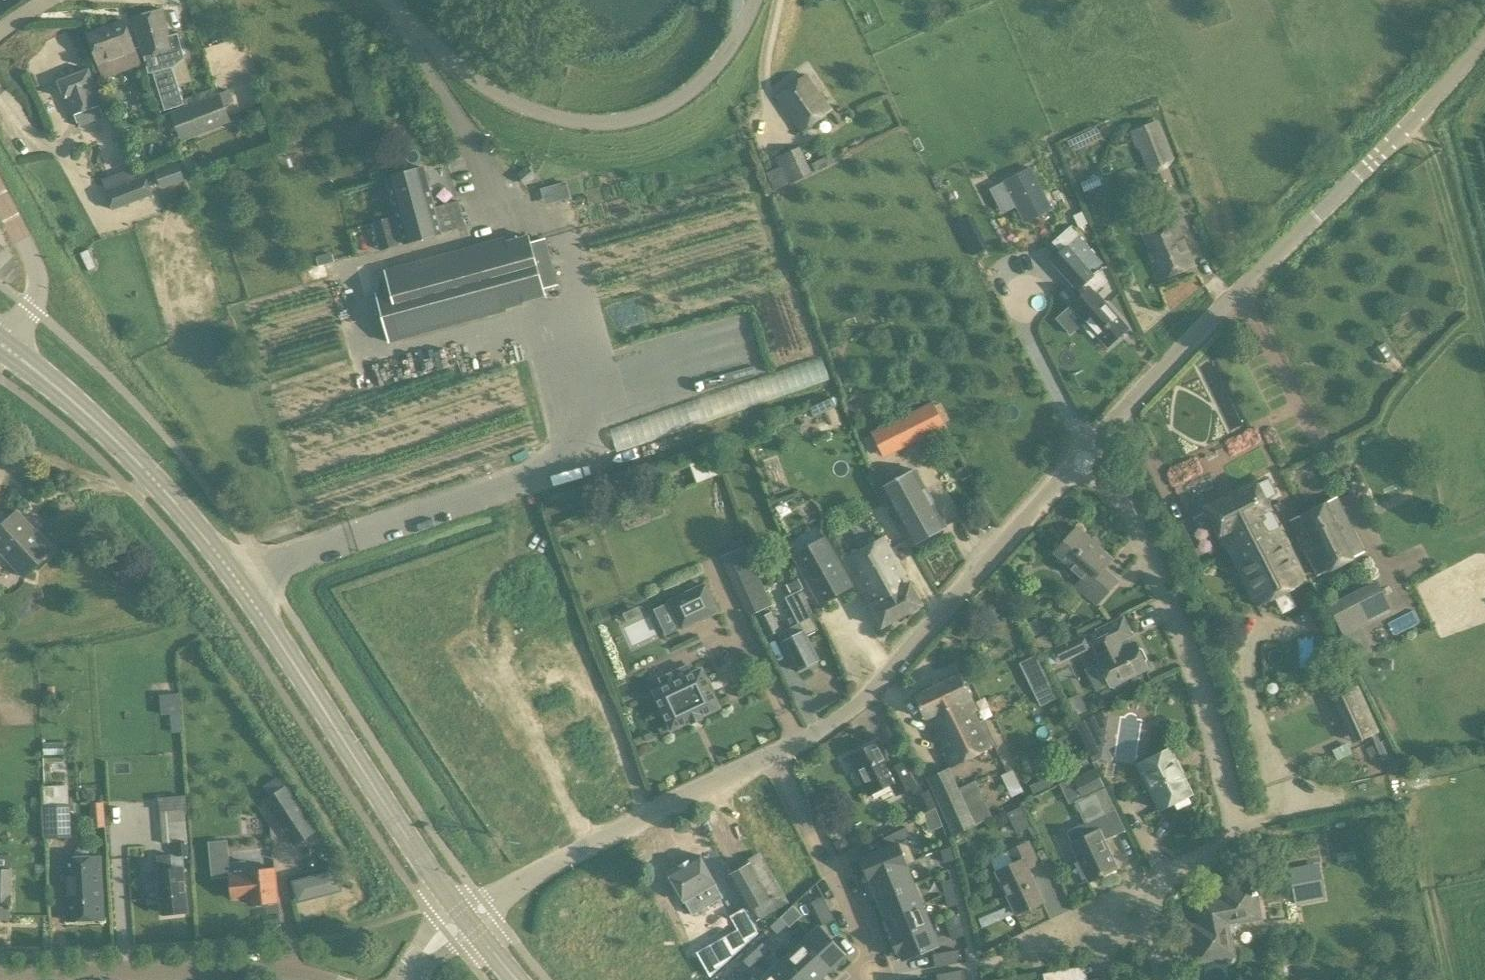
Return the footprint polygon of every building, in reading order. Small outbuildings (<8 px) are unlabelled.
[(168,36),(161,10),(133,18),(148,74),(153,73),(152,69),(173,64),(174,67),(184,59),(177,34),(168,36)] [(100,70),(135,57),(122,21),(87,34),(100,70)] [(173,64),(152,69),(153,73),(162,108),(183,103),(174,67),(173,64)] [(101,104),(89,71),(58,82),(71,116),(74,115),(78,126),(104,117),(100,105),(101,104)] [(831,111),(805,75),(775,96),(801,132),(831,111)] [(229,90),(217,95),(171,114),(181,137),(227,118),(222,107),(234,102),(229,90)] [(1138,147),(1147,169),(1172,160),(1157,121),(1131,131),(1136,148),(1138,147)] [(299,129),(278,135),(281,146),(302,141),(299,129)] [(811,173),(799,147),(774,158),(778,167),(765,173),(773,191),(811,173)] [(140,167),(149,171),(154,163),(145,158),(140,167)] [(162,189),(185,181),(178,162),(155,170),(162,189)] [(424,168),(386,178),(396,217),(373,223),(380,250),(464,228),(457,202),(434,208),(424,168)] [(523,185),(524,185),(534,176),(528,168),(517,177),(523,185)] [(151,196),(144,176),(106,191),(113,210),(151,196)] [(550,201),(573,194),(568,179),(545,187),(550,201)] [(1010,190),(1017,206),(1025,223),(1040,217),(1025,183),(1010,190)] [(1081,211),(1073,216),(1079,228),(1087,223),(1081,211)] [(1159,280),(1192,267),(1175,222),(1141,235),(1159,280)] [(1066,250),(1056,259),(1075,279),(1082,273),(1090,281),(1109,264),(1073,224),(1056,239),(1066,250)] [(385,271),(390,290),(376,294),(389,343),(543,301),(540,289),(557,285),(546,239),(529,244),(527,236),(385,271)] [(97,267),(93,258),(84,262),(89,271),(97,267)] [(1077,311),(1086,322),(1086,323),(1107,347),(1127,329),(1105,304),(1106,303),(1097,293),(1077,311)] [(1385,342),(1374,349),(1383,363),(1394,355),(1385,342)] [(813,418),(835,408),(831,399),(809,409),(813,418)] [(883,457),(943,427),(931,402),(870,432),(883,457)] [(712,456),(690,465),(697,483),(719,475),(712,456)] [(886,467),(872,475),(879,488),(879,489),(892,511),(911,546),(932,534),(936,535),(942,532),(942,528),(946,526),(915,469),(893,481),(886,467)] [(1208,510),(1229,552),(1279,527),(1266,502),(1265,500),(1276,494),(1268,479),(1208,510)] [(1316,576),(1364,552),(1337,496),(1288,520),(1316,576)] [(17,511),(0,526),(0,552),(23,577),(53,550),(17,511)] [(1112,558),(1077,527),(1053,552),(1082,578),(1075,585),(1097,604),(1118,581),(1103,568),(1112,558)] [(1306,582),(1279,527),(1229,552),(1257,607),(1306,582)] [(837,563),(827,546),(822,537),(791,555),(819,605),(850,587),(837,563)] [(882,538),(858,551),(846,558),(880,627),(919,606),(882,538)] [(755,569),(740,576),(755,611),(771,604),(755,569)] [(669,602),(654,609),(666,634),(681,628),(682,630),(718,613),(704,583),(668,600),(669,602)] [(782,641),(781,642),(795,671),(817,660),(805,635),(817,629),(809,613),(812,612),(803,593),(801,589),(791,594),(785,597),(794,615),(787,619),(791,627),(788,628),(792,636),(782,641)] [(1338,627),(1355,660),(1370,652),(1346,602),(1330,610),(1338,627)] [(1136,629),(1158,623),(1155,609),(1133,615),(1136,629)] [(771,612),(757,619),(766,637),(780,630),(771,612)] [(1037,617),(1027,622),(1034,637),(1044,632),(1037,617)] [(1100,638),(1091,643),(1099,660),(1097,660),(1110,685),(1111,684),(1114,687),(1124,682),(1124,678),(1146,667),(1143,662),(1145,658),(1140,649),(1136,648),(1134,642),(1127,646),(1123,637),(1130,634),(1121,618),(1096,630),(1100,638)] [(1045,634),(1034,640),(1040,653),(1051,647),(1045,634)] [(671,729),(672,728),(689,719),(691,723),(701,718),(699,715),(716,707),(718,707),(717,705),(701,671),(701,669),(699,670),(655,691),(653,691),(654,693),(670,727),(671,729)] [(958,787),(949,767),(993,746),(959,674),(913,696),(947,768),(926,778),(952,835),(975,825),(974,824),(992,816),(976,780),(958,787)] [(1331,697),(1352,744),(1379,732),(1358,685),(1331,697)] [(160,715),(181,713),(179,693),(159,695),(160,715)] [(877,741),(848,756),(868,795),(896,781),(902,791),(915,785),(902,761),(891,767),(877,741)] [(1190,793),(1168,749),(1140,763),(1151,785),(1148,786),(1159,809),(1190,793)] [(1095,766),(1093,767),(1073,777),(1083,798),(1105,787),(1095,766)] [(1017,767),(1001,774),(1004,782),(1010,784),(1021,778),(1017,767)] [(1030,784),(1035,793),(1053,783),(1047,774),(1030,784)] [(270,796),(283,787),(277,777),(263,786),(270,796)] [(270,796),(266,798),(278,815),(274,817),(294,847),(316,832),(285,785),(283,787),(270,796)] [(914,796),(922,813),(923,814),(937,806),(929,789),(914,796)] [(91,814),(103,814),(102,802),(90,802),(91,814)] [(70,804),(44,805),(43,805),(45,839),(71,837),(70,804)] [(1006,812),(1016,832),(1029,826),(1020,806),(1006,812)] [(1115,866),(1103,841),(1125,831),(1114,808),(1085,822),(1091,834),(1070,843),(1087,879),(1115,866)] [(185,809),(159,811),(162,844),(175,842),(175,856),(182,856),(183,856),(188,855),(188,843),(188,841),(185,809)] [(887,847),(860,858),(869,880),(870,880),(870,879),(905,864),(905,865),(916,861),(907,840),(911,838),(906,827),(883,839),(887,847)] [(839,853),(849,848),(846,843),(839,839),(834,842),(839,853)] [(1042,900),(1027,869),(1039,863),(1028,840),(1006,850),(1013,865),(996,874),(1015,914),(1042,900)] [(950,847),(941,849),(944,862),(954,860),(950,847)] [(100,857),(89,857),(89,851),(85,848),(78,848),(75,851),(75,858),(63,858),(65,921),(102,920),(100,857)] [(698,854),(667,872),(693,915),(695,914),(697,917),(708,911),(706,907),(723,898),(698,854)] [(170,855),(157,856),(159,884),(157,884),(158,898),(162,898),(163,914),(185,912),(183,896),(185,895),(183,868),(171,869),(170,855)] [(748,863),(727,874),(754,922),(788,903),(775,879),(762,887),(748,863)] [(1295,904),(1325,899),(1318,863),(1288,868),(1295,904)] [(913,883),(905,865),(905,864),(870,879),(870,880),(878,899),(913,884),(913,883)] [(245,871),(230,873),(233,898),(249,896),(250,904),(274,902),(273,887),(276,887),(274,867),(245,870),(245,871)] [(338,889),(333,872),(294,882),(298,899),(338,889)] [(944,894),(954,892),(951,879),(941,881),(944,894)] [(913,884),(878,899),(886,919),(921,904),(922,905),(926,903),(917,882),(913,883),(913,884)] [(1193,925),(1199,961),(1233,955),(1229,933),(1234,932),(1238,925),(1238,921),(1259,917),(1253,882),(1218,888),(1220,896),(1196,900),(1200,924),(1193,925)] [(957,904),(954,892),(944,894),(948,907),(957,904)] [(835,919),(823,896),(811,902),(823,925),(835,919)] [(894,939),(930,924),(922,905),(921,904),(886,919),(894,938),(894,939)] [(738,930),(697,952),(710,976),(758,933),(744,908),(730,916),(738,930)] [(780,917),(770,926),(777,934),(787,924),(780,917)] [(938,945),(930,924),(894,939),(894,938),(891,939),(896,952),(899,951),(903,960),(938,945)] [(819,927),(803,942),(817,957),(828,970),(845,955),(819,927)] [(787,956),(801,971),(809,979),(817,979),(828,970),(817,957),(803,942),(787,956)] [(753,952),(760,959),(769,950),(763,943),(753,952)] [(959,950),(933,954),(935,967),(961,962),(959,950)] [(750,968),(760,959),(753,952),(743,961),(750,968)] [(771,971),(779,979),(809,979),(801,971),(787,956),(771,971)] [(1043,974),(1044,979),(1077,979),(1074,968),(1043,974)] [(962,970),(937,974),(938,979),(964,979),(962,970)] [(771,971),(761,979),(779,979),(771,971)]
